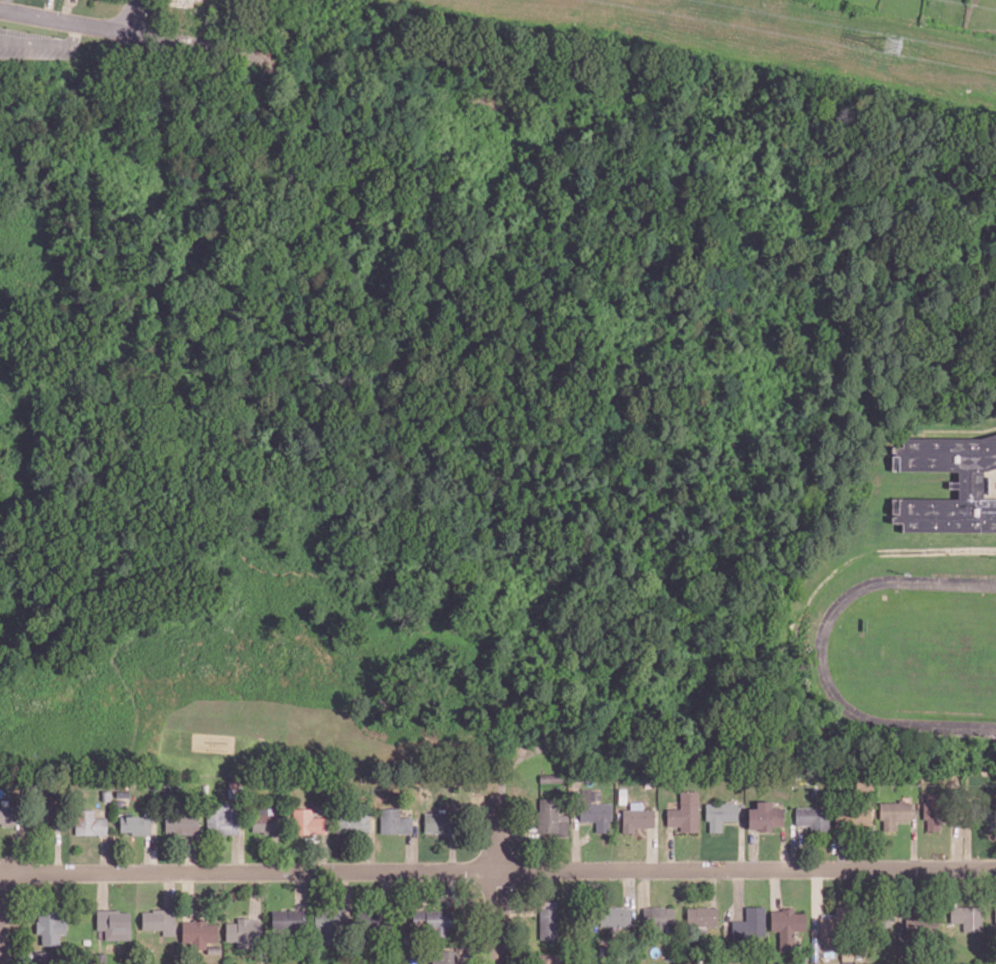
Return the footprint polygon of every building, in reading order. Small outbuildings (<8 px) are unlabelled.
[(169,5),(170,0),(194,0),(192,10),(184,8),(184,9),(178,8),(178,7),(169,5)] [(983,498),(995,498),(995,532),(900,531),(900,522),(890,522),(890,516),(893,516),(893,513),(890,513),(890,498),(896,498),(896,497),(897,497),(897,498),(898,498),(898,497),(899,497),(956,498),(956,492),(957,492),(957,488),(947,488),(947,487),(948,487),(948,482),(947,482),(947,481),(957,481),(957,471),(898,470),(898,471),(897,471),(897,470),(891,470),(891,455),(894,455),(894,452),(891,452),(891,446),(902,446),(902,438),(979,438),(995,434),(995,468),(984,471),(984,477),(987,477),(987,476),(988,476),(988,494),(987,494),(987,493),(983,493),(983,498)] [(539,774),(539,782),(563,782),(562,774),(539,774)] [(611,803),(595,803),(594,789),(579,790),(580,821),(595,821),(595,832),(608,832),(608,822),(611,822),(611,803)] [(698,791),(679,791),(679,809),(666,808),(666,826),(679,826),(679,832),(697,832),(698,791)] [(923,820),(926,820),(926,830),(940,831),(940,795),(923,794),(923,820)] [(537,834),(568,834),(569,815),(556,815),(557,798),(538,798),(537,834)] [(747,830),(771,829),(771,826),(782,826),(782,808),(770,808),(770,801),(755,801),(755,808),(747,808),(747,830)] [(883,830),(896,830),(896,820),(911,820),(911,801),(878,802),(879,820),(882,820),(883,830)] [(654,809),(642,809),(642,802),(630,802),(630,809),(622,809),(621,832),(633,833),(633,827),(653,828),(654,809)] [(238,834),(237,809),(228,809),(228,803),(206,803),(207,835),(238,834)] [(737,803),(705,803),(704,821),(708,821),(708,832),(721,832),(721,821),(737,821),(737,803)] [(972,803),(972,821),(995,822),(995,803),(972,803)] [(0,807),(0,824),(18,824),(17,806),(0,807)] [(834,808),(834,829),(870,828),(870,807),(834,808)] [(293,833),(325,833),(324,817),(312,817),(312,808),(293,808),(293,833)] [(379,833),(411,833),(412,817),(399,817),(399,808),(380,808),(379,833)] [(795,825),(811,825),(811,832),(829,831),(828,808),(795,808),(795,825)] [(253,834),(279,833),(278,809),(252,810),(253,834)] [(94,810),(74,810),(75,835),(107,834),(106,818),(94,818),(94,810)] [(368,811),(335,812),(336,833),(369,832),(368,811)] [(424,812),(423,832),(452,833),(453,813),(424,812)] [(199,813),(165,813),(164,833),(198,834),(199,813)] [(120,834),(150,833),(150,815),(120,816),(120,834)] [(539,939),(557,939),(556,901),(538,901),(539,939)] [(629,906),(599,907),(599,926),(630,925),(629,906)] [(673,906),(642,907),(643,929),(674,928),(673,906)] [(731,921),(731,936),(764,937),(765,906),(745,906),(745,921),(731,921)] [(835,914),(820,914),(819,938),(841,938),(842,906),(835,906),(835,914)] [(962,931),(981,931),(981,906),(949,906),(949,922),(962,922),(962,931)] [(716,926),(717,907),(686,907),(686,925),(716,926)] [(41,945),(59,945),(59,934),(65,933),(64,909),(36,910),(37,934),(41,934),(41,945)] [(315,909),(314,943),(342,944),(342,909),(315,909)] [(427,936),(451,935),(450,909),(412,911),(412,924),(426,923),(427,936)] [(769,909),(770,931),(778,931),(778,951),(793,950),(793,930),(806,930),(805,913),(793,913),(793,909),(769,909)] [(131,939),(130,910),(96,910),(96,930),(104,930),(104,939),(131,939)] [(142,930),(163,930),(163,935),(175,935),(175,910),(142,910),(142,930)] [(301,910),(271,911),(271,929),(301,928),(301,910)] [(368,929),(382,929),(381,910),(367,911),(368,929)] [(181,920),(182,943),(190,943),(190,948),(206,948),(206,942),(217,942),(217,923),(205,924),(205,919),(181,920)] [(236,947),(261,946),(260,919),(236,919),(236,922),(225,922),(225,941),(236,941),(236,947)] [(457,950),(432,951),(432,963),(457,963),(457,950)] [(52,951),(36,952),(36,963),(52,963),(52,951)] [(555,953),(537,954),(537,963),(556,963),(555,953)]
